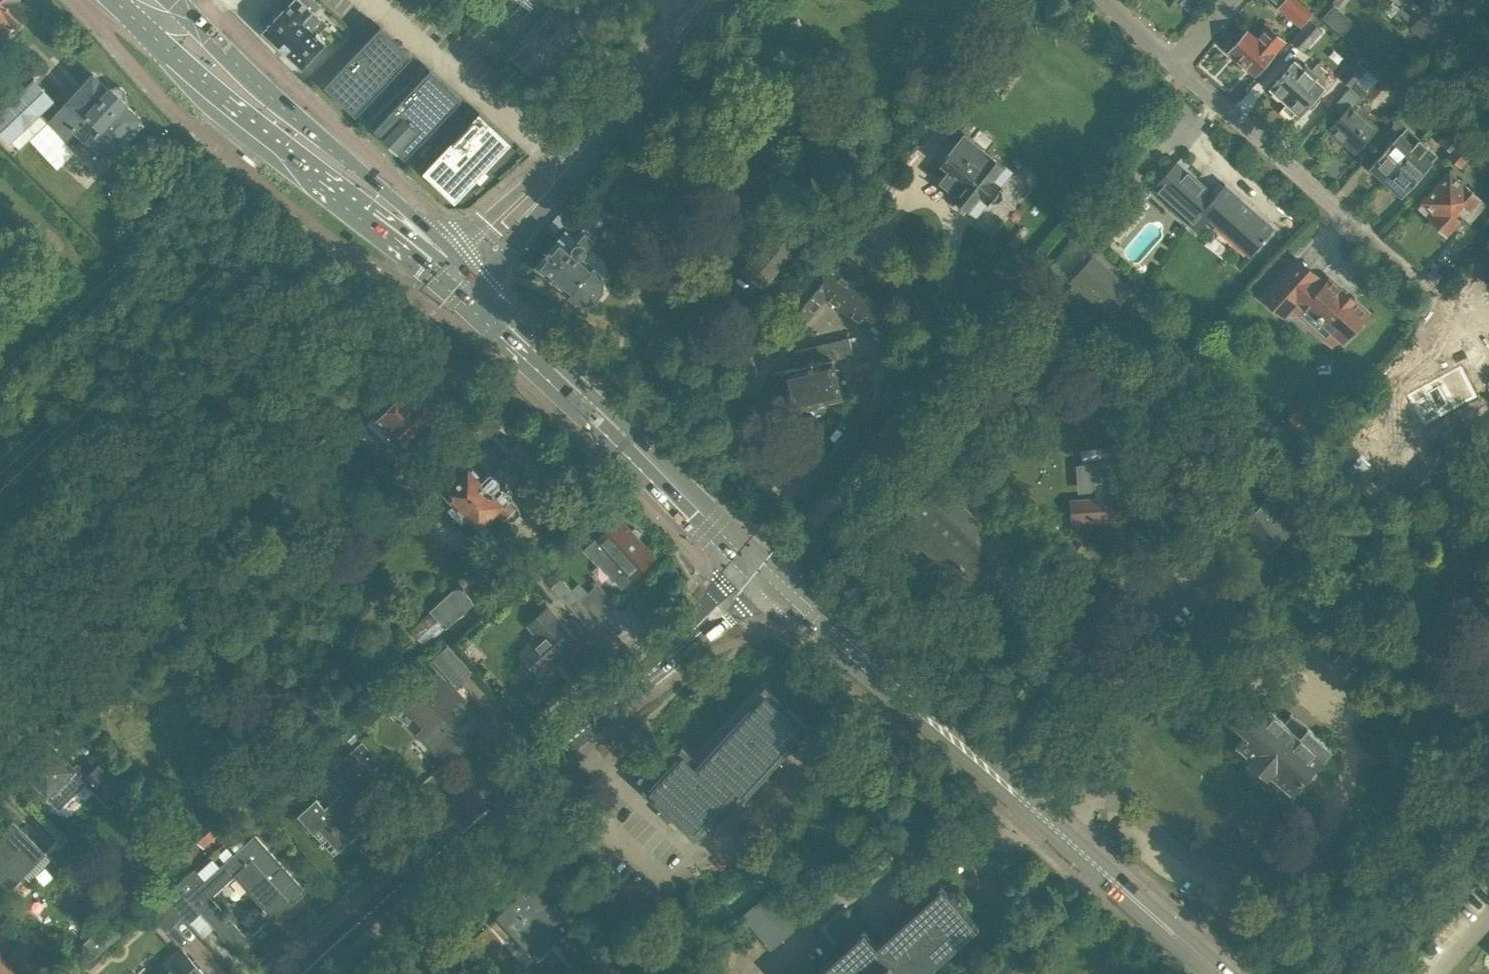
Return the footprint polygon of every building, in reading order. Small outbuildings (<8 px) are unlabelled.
[(31,11),(18,0),(0,0),(0,44),(31,11)] [(316,12),(322,5),(317,0),(282,0),(288,6),(279,15),(273,10),(268,10),(262,16),(262,22),(268,27),(265,30),(303,66),(326,42),(318,34),(328,24),(316,12)] [(1315,14),(1299,0),(1288,0),(1281,8),(1303,28),(1315,14)] [(1473,13),(1458,0),(1444,0),(1437,8),(1459,28),(1473,13)] [(1335,4),(1324,17),(1334,25),(1344,12),(1335,4)] [(1437,50),(1455,28),(1430,6),(1411,27),(1437,50)] [(541,80),(579,35),(550,10),(511,55),(541,80)] [(1315,14),(1310,19),(1319,27),(1324,22),(1315,14)] [(1304,52),(1323,30),(1311,20),(1292,41),(1304,52)] [(1286,42),(1269,27),(1258,39),(1248,31),(1230,51),(1256,74),(1286,42)] [(325,84),(357,114),(398,70),(366,40),(325,84)] [(1343,79),(1353,88),(1373,65),(1363,57),(1343,79)] [(1303,66),(1296,60),(1272,88),(1289,103),(1321,65),(1319,63),(1314,69),(1306,63),(1303,66)] [(1315,108),(1322,100),(1317,96),(1326,85),(1324,83),(1332,74),(1321,65),(1289,103),(1284,109),(1294,117),(1299,111),(1302,114),(1310,104),(1315,108)] [(1373,65),(1353,88),(1362,97),(1383,74),(1373,65)] [(110,89),(96,76),(95,74),(70,101),(70,102),(53,121),(69,135),(74,130),(88,143),(92,139),(108,153),(141,117),(140,115),(139,115),(125,102),(127,100),(126,99),(128,97),(127,91),(121,86),(115,86),(114,88),(112,87),(110,89)] [(55,100),(35,78),(0,112),(0,126),(13,140),(55,100)] [(1408,80),(1398,90),(1406,98),(1416,89),(1408,80)] [(416,85),(376,128),(408,158),(448,114),(416,85)] [(1356,151),(1377,128),(1352,105),(1331,129),(1356,151)] [(426,172),(458,202),(515,142),(483,111),(426,172)] [(1400,118),(1385,135),(1391,140),(1406,122),(1400,118)] [(1469,135),(1459,127),(1444,144),(1453,152),(1469,135)] [(1386,178),(1415,147),(1414,147),(1420,140),(1407,128),(1373,166),(1386,178)] [(965,132),(961,129),(955,137),(959,140),(956,144),(950,139),(934,159),(949,171),(941,181),(955,192),(952,196),(979,218),(988,207),(986,206),(991,200),(994,202),(1000,201),(1005,196),(1004,190),(1001,187),(1014,171),(1006,164),(965,132)] [(1473,130),(1469,135),(1453,152),(1450,155),(1462,166),(1485,141),(1473,130)] [(1404,194),(1432,162),(1438,156),(1420,140),(1414,147),(1415,147),(1386,178),(1404,194)] [(1205,210),(1211,201),(1192,185),(1196,180),(1177,163),(1178,163),(1177,162),(1150,192),(1170,210),(1175,205),(1185,214),(1180,219),(1189,227),(1205,210)] [(1451,230),(1464,215),(1471,222),(1487,204),(1451,171),(1424,202),(1437,214),(1432,220),(1444,230),(1451,230)] [(1272,227),(1226,186),(1225,185),(1211,201),(1205,210),(1252,252),(1274,228),(1273,227),(1272,227)] [(1127,199),(1128,200),(1114,216),(1123,224),(1137,208),(1149,195),(1139,186),(1127,199)] [(553,222),(548,227),(556,234),(565,223),(558,217),(553,222)] [(595,240),(587,233),(590,230),(586,226),(576,238),(567,230),(562,237),(561,237),(538,265),(572,294),(573,293),(575,295),(585,299),(596,297),(603,288),(603,277),(598,268),(595,266),(596,266),(583,255),(595,240)] [(873,249),(844,226),(826,249),(839,259),(847,249),(863,261),(873,249)] [(765,287),(795,251),(773,233),(743,269),(742,270),(743,272),(744,271),(763,287),(764,289),(765,287)] [(885,305),(821,262),(788,303),(808,320),(827,297),(870,327),(870,326),(880,333),(894,312),(884,305),(885,305)] [(1107,317),(1124,298),(1085,264),(1069,283),(1107,317)] [(1344,291),(1330,278),(1323,286),(1315,278),(1304,290),(1285,273),(1264,297),(1284,315),(1298,300),(1317,316),(1315,318),(1320,323),(1322,321),(1343,340),(1368,313),(1354,300),(1344,290),(1344,291)] [(842,395),(834,359),(855,354),(851,338),(796,351),(800,367),(774,373),(782,409),(792,407),(793,409),(795,409),(795,408),(809,405),(810,409),(817,416),(825,413),(828,405),(827,400),(841,397),(842,397),(844,397),(843,395),(842,395)] [(1455,358),(1397,378),(1408,412),(1468,392),(1455,358)] [(402,445),(435,411),(423,399),(426,396),(414,383),(378,420),(375,417),(369,424),(384,438),(389,432),(402,445)] [(1286,422),(1299,434),(1317,414),(1304,402),(1286,422)] [(484,474),(471,461),(465,461),(461,466),(461,471),(443,489),(439,485),(429,495),(442,509),(448,504),(464,521),(462,525),(462,529),(468,535),(473,535),(477,534),(481,529),(484,531),(493,523),(491,520),(500,511),(505,517),(506,516),(512,520),(515,520),(522,514),(522,511),(518,504),(519,504),(513,498),(514,497),(514,495),(503,484),(502,484),(502,479),(493,470),(488,470),(484,474)] [(1122,497),(1121,485),(1134,484),(1133,464),(1120,463),(1107,463),(1094,465),(1082,468),(1083,488),(1096,487),(1097,499),(1071,501),(1073,521),(1148,516),(1147,496),(1122,497)] [(1269,500),(1243,468),(1227,481),(1253,512),(1244,519),(1268,549),(1292,530),(1292,529),(1309,514),(1287,486),(1269,500)] [(966,585),(1005,543),(940,482),(896,529),(919,550),(923,546),(966,585)] [(597,504),(587,514),(595,523),(606,513),(597,504)] [(634,577),(656,556),(621,518),(598,539),(634,577)] [(591,628),(600,620),(581,599),(562,578),(553,586),(591,628)] [(600,620),(618,604),(599,583),(581,599),(600,620)] [(424,646),(474,603),(459,586),(430,610),(432,612),(411,630),(424,646)] [(559,618),(549,607),(530,624),(540,636),(521,653),(541,676),(580,641),(560,618),(559,618)] [(458,685),(472,672),(449,648),(436,660),(458,685)] [(451,758),(469,742),(462,735),(480,719),(438,673),(405,704),(427,728),(425,730),(451,758)] [(644,790),(662,807),(674,818),(696,838),(735,795),(743,802),(810,728),(811,729),(811,728),(766,686),(698,759),(683,746),(683,747),(644,790)] [(1332,748),(1277,700),(1271,707),(1269,708),(1270,709),(1261,718),(1246,705),(1246,704),(1245,703),(1243,704),(1244,705),(1233,717),(1232,717),(1231,718),(1232,720),(1233,720),(1248,733),(1240,742),(1239,742),(1238,744),(1240,745),(1254,757),(1253,759),(1252,759),(1251,760),(1252,762),(1253,761),(1266,773),(1266,774),(1268,775),(1269,774),(1269,773),(1270,771),(1292,790),(1291,791),(1293,793),(1294,791),(1294,790),(1332,748)] [(360,737),(353,730),(347,736),(353,743),(360,737)] [(389,768),(363,740),(345,757),(336,748),(318,765),(343,792),(326,808),(318,799),(299,816),(316,834),(325,826),(341,844),(386,803),(370,785),(387,769),(388,769),(389,768)] [(50,794),(74,769),(50,745),(25,769),(50,794)] [(109,805),(127,787),(101,761),(84,780),(109,805)] [(206,848),(228,826),(215,812),(192,833),(206,848)] [(14,822),(15,822),(14,822),(0,836),(0,877),(12,889),(26,875),(25,874),(46,853),(45,852),(45,853),(14,822)] [(271,919),(273,921),(293,903),(292,901),(305,889),(257,835),(221,867),(214,859),(191,879),(188,876),(165,897),(183,917),(184,917),(190,924),(191,923),(187,919),(199,908),(237,950),(271,919)] [(69,870),(77,861),(64,848),(55,857),(69,870)] [(596,954),(572,928),(529,881),(515,895),(517,897),(496,917),(528,952),(550,932),(581,967),(596,954)] [(977,926),(942,886),(878,944),(870,935),(871,933),(865,926),(844,945),(845,947),(815,973),(923,973),(977,926)] [(795,930),(766,895),(766,894),(742,914),(771,950),(795,930)] [(165,897),(163,895),(147,909),(166,931),(182,916),(165,897)] [(791,918),(799,912),(792,904),(785,911),(791,918)] [(109,920),(85,941),(97,955),(121,933),(109,920)] [(16,972),(18,973),(51,973),(21,943),(4,960),(0,956),(0,973),(14,973),(16,972)] [(183,950),(156,973),(205,973),(183,950)]
